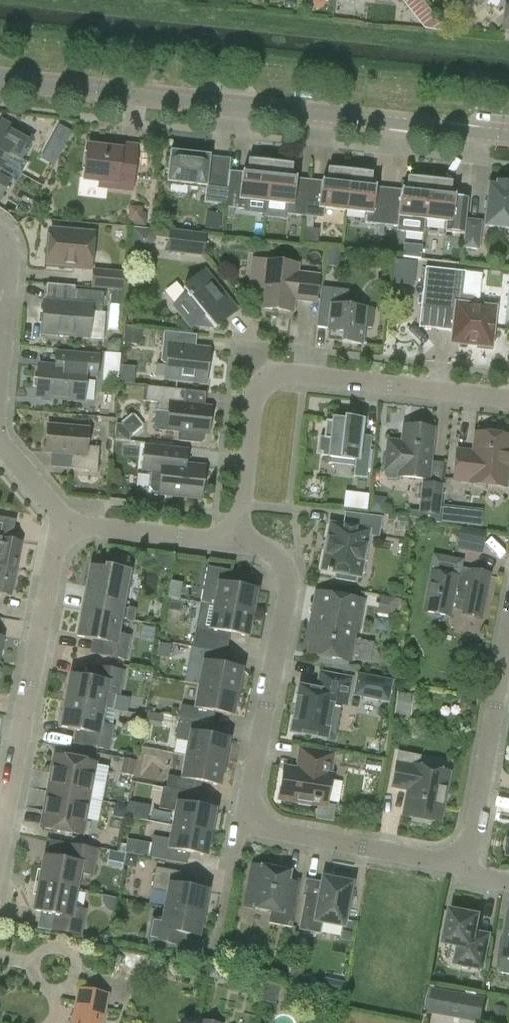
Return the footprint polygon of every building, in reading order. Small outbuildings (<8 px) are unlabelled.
[(0,121),(0,163),(4,165),(9,154),(21,161),(34,137),(1,119),(0,121)] [(57,126),(51,137),(64,144),(69,133),(57,126)] [(108,183),(107,188),(131,190),(136,147),(115,145),(115,149),(88,146),(84,180),(108,183)] [(203,203),(225,206),(228,178),(208,175),(210,156),(170,151),(166,183),(205,187),(203,203)] [(228,178),(225,206),(225,209),(244,211),(245,201),(266,203),(270,162),(248,160),(247,173),(242,172),(242,173),(229,171),(228,178)] [(293,165),(270,162),(266,203),(265,216),(286,219),(286,216),(304,218),(309,180),(296,179),(296,178),(291,178),(293,165)] [(312,229),(314,219),(323,220),(324,210),(345,212),(350,171),(328,169),(326,181),(321,181),(309,180),(304,218),(303,228),(312,229)] [(365,224),(384,227),(388,189),(375,187),(371,186),(372,173),(350,171),(345,212),(367,214),(365,224)] [(0,175),(0,202),(11,181),(0,175)] [(423,234),(425,221),(429,180),(407,177),(406,190),(401,190),(388,189),(384,227),(397,228),(397,231),(423,234)] [(445,233),(464,235),(466,218),(468,197),(455,196),(455,195),(451,195),(452,182),(429,180),(425,221),(446,223),(445,233)] [(497,183),(497,187),(489,186),(485,226),(508,229),(508,184),(497,183)] [(466,218),(464,235),(462,249),(479,250),(482,220),(466,218)] [(50,230),(47,264),(90,268),(93,234),(50,230)] [(202,254),(204,237),(171,233),(168,250),(202,254)] [(405,256),(421,255),(421,245),(405,246),(405,256)] [(396,258),(393,280),(415,283),(418,261),(396,258)] [(265,261),(260,308),(292,312),(293,300),(315,302),(318,276),(296,274),(298,265),(265,261)] [(421,308),(439,310),(436,329),(453,331),(452,343),(491,347),(495,307),(479,306),(479,301),(476,297),(472,295),(463,294),(465,272),(425,268),(421,308)] [(125,291),(127,272),(92,269),(91,288),(125,291)] [(175,306),(191,326),(214,328),(236,311),(204,272),(183,289),(188,296),(175,306)] [(317,327),(328,328),(327,341),(362,345),(366,309),(354,307),(348,299),(349,291),(321,288),(317,327)] [(74,290),(73,304),(44,302),(41,334),(100,339),(104,293),(74,290)] [(310,302),(308,321),(316,322),(319,303),(310,302)] [(160,361),(163,364),(167,364),(165,378),(205,383),(208,350),(192,348),(189,344),(190,335),(163,332),(160,361)] [(39,365),(36,397),(83,401),(85,375),(97,376),(98,356),(54,352),(53,367),(39,365)] [(120,365),(121,353),(107,352),(106,379),(136,380),(136,365),(120,365)] [(157,430),(167,431),(178,432),(177,441),(201,444),(204,440),(205,435),(208,435),(211,407),(184,404),(186,391),(147,387),(145,402),(157,403),(155,427),(157,430)] [(116,418),(116,453),(130,453),(130,428),(140,428),(140,418),(116,418)] [(322,457),(329,457),(355,460),(353,477),(367,478),(370,444),(358,443),(362,421),(346,419),(345,423),(326,421),(324,438),(320,437),(318,452),(323,453),(322,457)] [(99,447),(87,446),(89,428),(47,425),(45,453),(71,455),(70,469),(97,471),(99,447)] [(396,479),(398,477),(428,480),(434,429),(404,426),(402,443),(388,441),(385,475),(387,478),(396,479)] [(505,487),(508,454),(508,437),(475,434),(473,452),(457,451),(454,480),(470,481),(470,483),(505,487)] [(154,492),(158,493),(158,494),(164,495),(165,499),(171,500),(173,496),(201,499),(204,467),(171,464),(173,449),(145,447),(142,470),(151,471),(149,488),(154,492)] [(443,484),(422,482),(419,513),(440,516),(443,484)] [(368,508),(370,493),(346,490),(345,506),(368,508)] [(372,509),(386,510),(387,496),(372,495),(372,509)] [(443,521),(483,525),(484,509),(444,505),(443,521)] [(335,578),(355,582),(358,565),(363,566),(369,533),(378,535),(381,520),(349,514),(347,526),(330,523),(321,570),(336,573),(335,578)] [(486,533),(462,528),(458,549),(481,554),(486,533)] [(16,571),(21,541),(0,538),(0,568),(16,571)] [(199,603),(253,613),(257,590),(231,585),(233,571),(206,566),(199,603)] [(89,596),(85,595),(82,611),(120,618),(132,620),(134,610),(122,608),(129,572),(106,567),(105,571),(90,568),(87,587),(91,587),(89,596)] [(11,597),(16,571),(0,568),(0,595),(11,597)] [(431,573),(424,610),(450,616),(458,578),(431,573)] [(313,624),(308,653),(350,661),(355,633),(357,633),(363,600),(330,594),(329,595),(331,596),(325,625),(312,623),(312,624),(313,624)] [(398,617),(401,599),(380,596),(377,613),(398,617)] [(199,603),(192,642),(221,648),(224,632),(249,636),(253,613),(199,603)] [(117,635),(120,618),(82,611),(77,637),(103,641),(100,654),(125,659),(129,637),(117,635)] [(199,685),(238,692),(243,669),(218,664),(221,648),(192,642),(188,661),(194,662),(193,666),(197,670),(201,671),(199,685)] [(70,676),(65,702),(103,709),(106,692),(118,694),(122,672),(98,668),(95,681),(70,676)] [(299,686),(290,732),(326,739),(335,694),(348,696),(351,679),(320,673),(317,689),(299,686)] [(393,681),(357,674),(353,696),(388,703),(393,681)] [(181,705),(179,717),(208,723),(210,711),(234,715),(238,692),(199,685),(194,707),(181,705)] [(410,716),(414,694),(398,692),(395,714),(410,716)] [(100,725),(103,709),(65,702),(60,727),(86,732),(83,745),(108,749),(112,727),(100,725)] [(175,739),(188,741),(185,755),(225,762),(229,739),(205,735),(208,723),(179,717),(175,739)] [(284,768),(279,798),(298,801),(297,804),(310,806),(311,803),(327,805),(331,775),(330,775),(333,754),(300,749),(298,764),(300,764),(299,770),(284,768)] [(430,824),(431,821),(439,822),(449,772),(415,766),(416,756),(398,753),(392,785),(409,789),(404,816),(413,817),(412,820),(430,824)] [(168,775),(166,787),(194,793),(197,781),(221,785),(225,762),(185,755),(181,778),(168,775)] [(55,757),(48,792),(87,799),(94,764),(55,757)] [(159,809),(175,812),(172,825),(212,833),(216,809),(192,805),(194,793),(166,787),(163,787),(159,809)] [(81,835),(87,799),(48,792),(41,828),(81,835)] [(212,833),(172,825),(170,839),(152,835),(148,857),(176,862),(178,850),(208,855),(212,833)] [(44,857),(38,884),(76,891),(79,874),(91,876),(96,851),(68,846),(65,861),(44,857)] [(270,863),(269,868),(252,865),(244,906),(271,911),(269,923),(291,927),(297,898),(285,895),(289,872),(283,871),(284,866),(270,863)] [(167,892),(164,906),(204,914),(208,891),(181,885),(183,872),(155,867),(151,889),(167,892)] [(337,878),(336,881),(323,878),(319,897),(306,895),(300,929),(319,932),(321,922),(343,926),(351,883),(348,883),(349,880),(337,878)] [(73,908),(76,891),(38,884),(33,911),(55,915),(52,930),(80,936),(85,911),(73,908)] [(173,943),(175,932),(200,937),(204,914),(164,906),(162,919),(151,918),(147,940),(180,946),(180,945),(173,943)] [(482,914),(449,908),(442,945),(457,948),(453,965),(485,971),(492,933),(479,931),(482,914)] [(506,939),(502,938),(499,956),(502,957),(500,969),(508,970),(508,919),(506,939)] [(266,984),(262,1001),(275,1005),(279,987),(266,984)] [(71,1022),(104,1022),(109,994),(78,987),(71,1022)] [(428,1014),(481,1022),(486,997),(433,988),(428,1014)]
